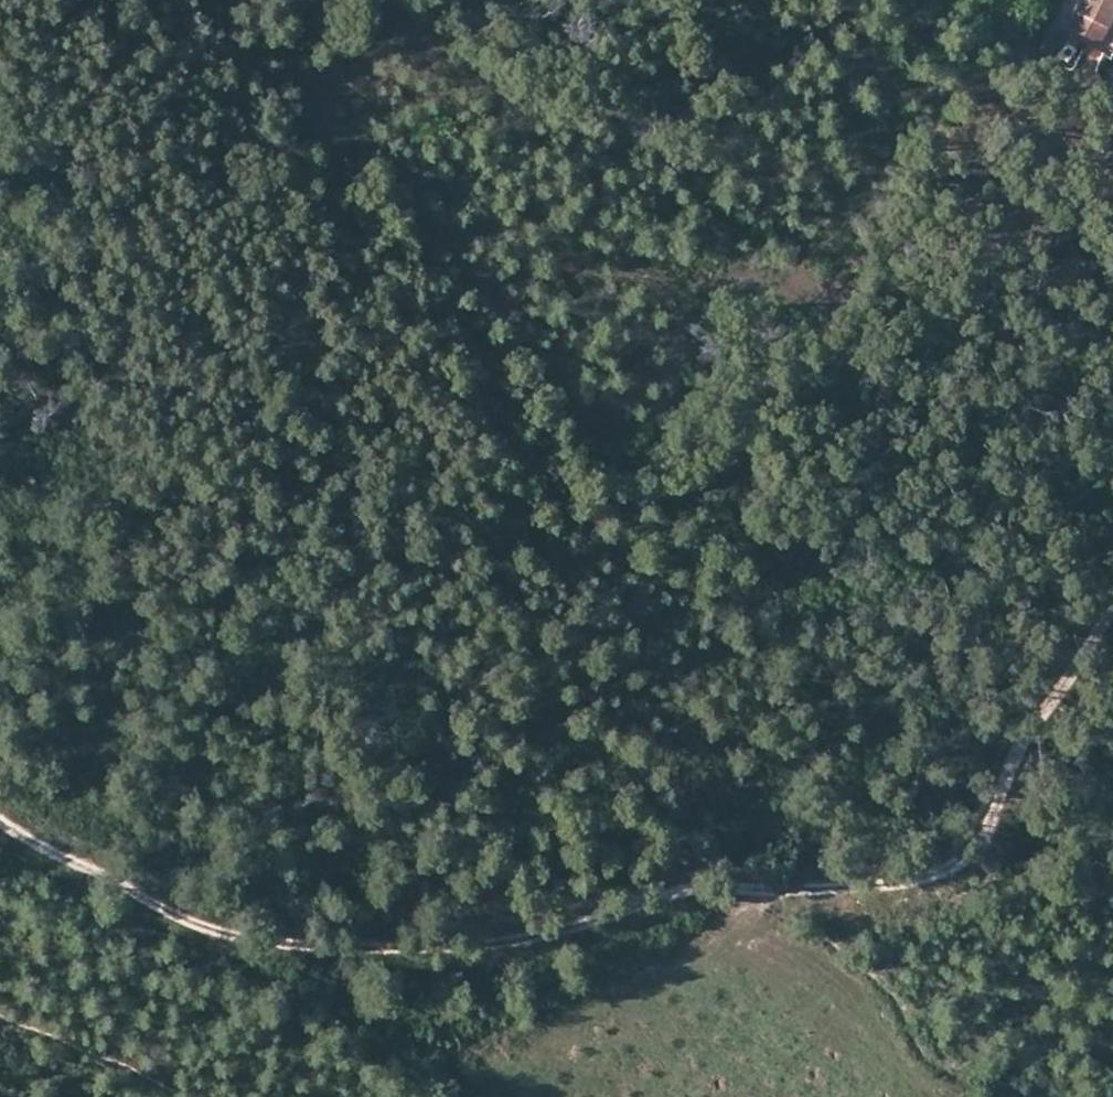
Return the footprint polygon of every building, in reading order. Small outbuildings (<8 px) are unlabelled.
[(1096,44),(1112,9),(1112,0),(1077,0),(1083,3),(1069,31),(1096,44)]
